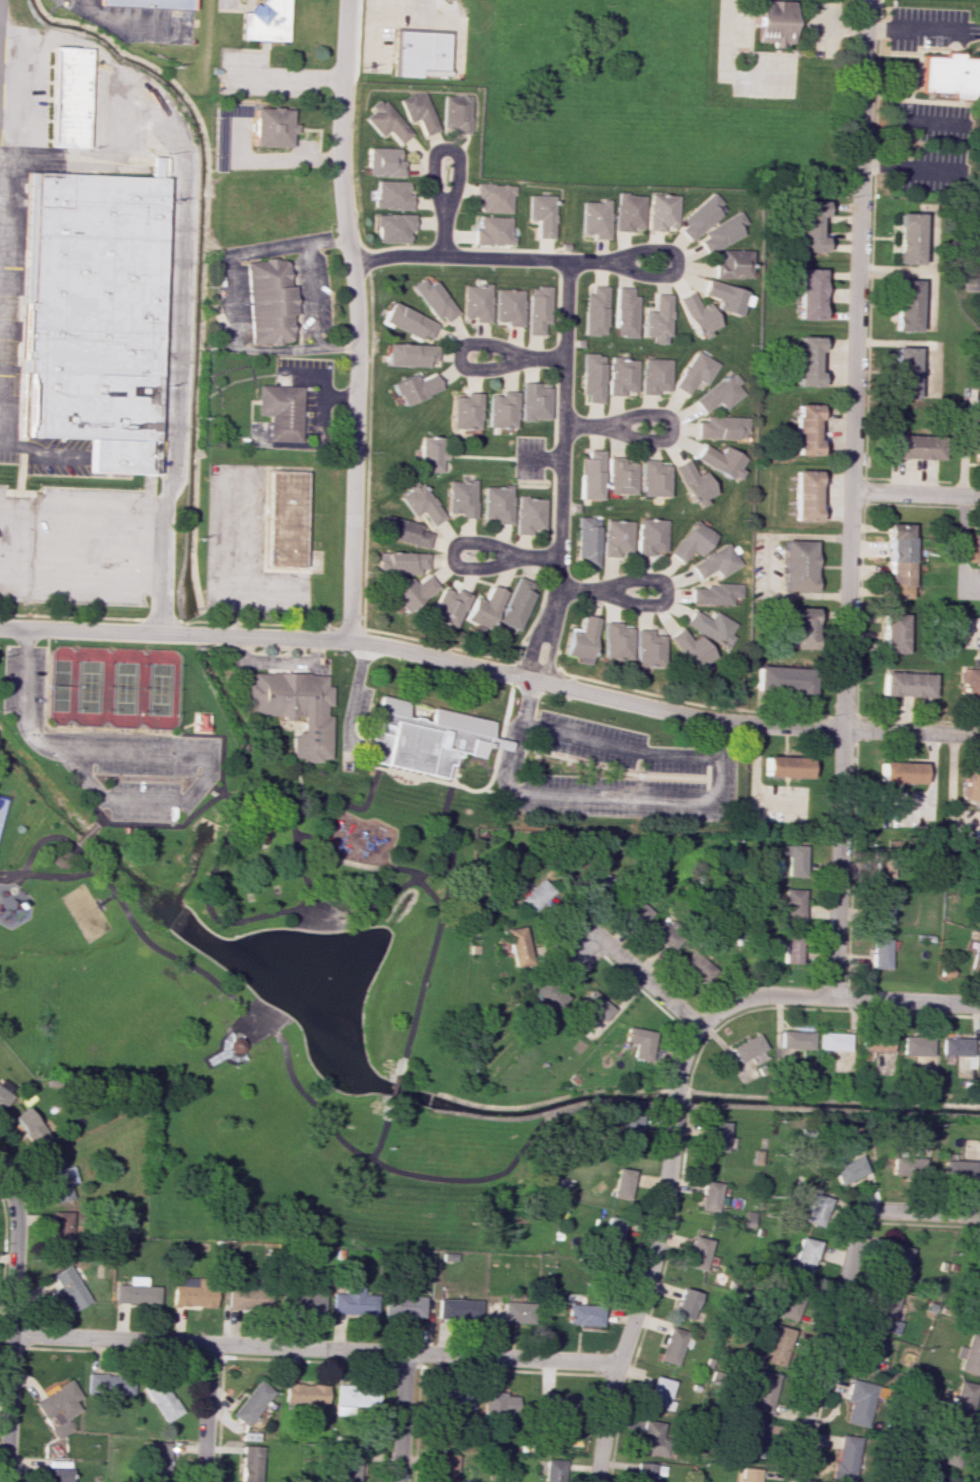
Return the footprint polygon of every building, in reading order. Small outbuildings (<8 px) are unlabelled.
[(94,5),(94,0),(192,0),(191,11),(94,5)] [(243,9),(255,0),(290,0),(290,40),(240,40),(243,9)] [(772,42),(772,47),(781,47),(782,43),(791,43),(792,1),(758,0),(757,0),(755,41),(772,42)] [(449,77),(450,33),(396,31),(395,75),(449,77)] [(42,145),(83,146),(87,49),(46,48),(42,145)] [(920,92),(950,92),(950,99),(969,99),(969,93),(979,93),(979,59),(959,59),(959,53),(942,53),(942,57),(920,57),(920,92)] [(439,130),(424,90),(400,100),(409,122),(418,119),(425,136),(439,130)] [(471,134),(472,96),(444,95),(443,128),(456,128),(456,133),(471,134)] [(389,130),(401,144),(413,133),(383,99),(364,116),(382,136),(389,130)] [(253,107),(252,146),(290,147),(290,133),(292,133),(293,108),(253,107)] [(405,176),(405,160),(400,160),(400,148),(369,147),(368,175),(405,176)] [(18,435),(86,438),(84,471),(149,473),(161,179),(29,173),(18,435)] [(412,210),(413,194),(409,194),(409,181),(376,180),(375,209),(412,210)] [(513,213),(514,184),(477,183),(476,199),(481,199),(480,212),(513,213)] [(726,208),(711,193),(676,227),(690,242),(726,208)] [(615,231),(631,231),(631,228),(644,229),(644,195),(616,194),(615,231)] [(648,231),(664,231),(664,227),(676,227),(677,195),(649,194),(648,231)] [(555,238),(556,195),(530,195),(529,220),(539,220),(538,238),(555,238)] [(582,201),(581,234),(594,234),(594,238),(609,239),(611,201),(582,201)] [(801,251),(823,252),(823,237),(817,237),(818,217),(824,217),(824,201),(802,201),(802,214),(795,214),(794,238),(801,239),(801,251)] [(748,231),(738,211),(701,231),(704,237),(698,240),(705,254),(748,231)] [(896,264),(919,264),(920,213),(897,213),(896,264)] [(410,243),(410,230),(415,231),(415,214),(374,214),(374,226),(378,226),(378,242),(410,243)] [(513,217),(479,216),(479,228),(475,228),(475,244),(512,245),(513,217)] [(713,278),(748,279),(749,250),(719,250),(719,261),(713,261),(713,278)] [(244,261),(249,345),(292,342),(290,315),(295,314),(294,286),(288,286),(286,258),(244,261)] [(821,269),(797,268),(797,319),(820,320),(821,269)] [(442,325),(458,313),(429,274),(413,286),(442,325)] [(738,316),(745,291),(706,280),(701,294),(718,299),(715,309),(738,316)] [(916,332),(918,280),(895,280),(893,331),(916,332)] [(490,323),(492,285),(464,284),(462,318),(475,318),(475,322),(490,323)] [(607,286),(592,285),(591,293),(585,293),(584,335),(606,335),(607,286)] [(549,287),(529,286),(528,335),(548,335),(549,287)] [(637,296),(632,296),(632,287),(615,287),(614,336),(636,337),(637,296)] [(524,290),(496,289),(495,321),(507,322),(507,326),(523,326),(524,290)] [(677,298),(698,338),(719,327),(707,303),(699,307),(690,291),(677,298)] [(643,311),(643,336),(653,336),(653,343),(669,344),(670,294),(654,294),(653,311),(643,311)] [(420,339),(422,335),(430,339),(437,323),(392,302),(383,322),(420,339)] [(818,387),(818,372),(817,372),(818,337),(795,336),(794,386),(818,387)] [(428,366),(428,361),(436,361),(436,345),(387,344),(387,365),(428,366)] [(915,385),(916,347),(893,347),(891,398),(922,399),(923,385),(915,385)] [(688,395),(696,380),(706,385),(718,363),(694,350),(674,388),(688,395)] [(605,354),(583,353),(582,395),(588,395),(587,402),(603,403),(605,354)] [(638,359),(610,358),(608,395),(624,396),(624,392),(637,392),(638,359)] [(641,394),(658,395),(658,391),(670,391),(670,359),(642,358),(641,394)] [(722,409),(743,395),(735,383),(738,381),(732,372),(693,399),(702,413),(718,402),(722,409)] [(392,383),(402,406),(441,389),(434,374),(417,381),(414,374),(392,383)] [(550,420),(551,387),(539,387),(539,382),(522,382),(521,419),(550,420)] [(257,415),(269,415),(269,441),(302,442),(303,386),(257,385),(257,415)] [(517,391),(501,391),(501,395),(488,395),(487,428),(516,428),(517,391)] [(479,429),(481,393),(464,392),(464,397),(452,396),(451,428),(479,429)] [(815,455),(817,404),(794,404),(792,454),(815,455)] [(697,421),(696,438),(745,439),(745,417),(705,416),(705,422),(697,421)] [(889,458),(940,459),(941,436),(890,434),(889,458)] [(445,461),(445,437),(421,436),(421,471),(448,471),(448,461),(445,461)] [(744,458),(722,446),(718,453),(702,444),(693,458),(736,482),(742,471),(738,468),(744,458)] [(579,499),(601,500),(603,450),(587,449),(586,458),(581,458),(579,499)] [(635,462),(623,462),(623,457),(607,456),(606,493),(634,494),(635,462)] [(668,496),(668,465),(657,464),(657,459),(640,459),(639,496),(668,496)] [(693,506),(715,495),(704,471),(694,475),(687,459),(674,465),(693,506)] [(269,470),(306,472),(304,568),(264,567),(269,470)] [(815,522),(816,471),(792,470),(791,521),(815,522)] [(401,496),(414,517),(424,511),(433,526),(445,518),(420,477),(407,486),(410,491),(401,496)] [(477,481),(449,480),(448,513),(460,513),(460,518),(476,518),(477,481)] [(485,486),(484,518),(496,518),(495,524),(512,524),(513,486),(485,486)] [(516,533),(545,534),(546,498),(518,497),(516,533)] [(432,533),(421,531),(423,523),(386,516),(382,538),(430,547),(432,533)] [(599,566),(600,518),(578,517),(577,557),(583,557),(583,566),(599,566)] [(652,556),(653,551),(665,552),(666,520),(638,519),(636,555),(652,556)] [(682,563),(690,551),(699,557),(715,535),(693,519),(669,554),(682,563)] [(632,557),(633,521),(605,520),(603,556),(632,557)] [(909,598),(910,524),(887,524),(885,598),(909,598)] [(971,532),(970,562),(979,562),(979,533),(971,532)] [(814,541),(783,540),(782,590),(813,591),(814,541)] [(720,578),(740,565),(727,543),(690,565),(699,579),(715,570),(720,578)] [(379,552),(379,574),(420,573),(420,569),(429,569),(429,552),(379,552)] [(406,614),(439,587),(428,575),(416,584),(410,577),(390,594),(406,614)] [(498,622),(518,631),(534,593),(529,591),(533,583),(517,576),(498,622)] [(732,598),(740,598),(740,584),(706,583),(706,588),(691,588),(690,604),(732,605),(732,598)] [(465,620),(476,624),(473,631),(486,637),(506,591),(491,585),(485,599),(475,596),(465,620)] [(454,592),(443,587),(430,617),(456,628),(470,594),(456,588),(454,592)] [(787,608),(788,649),(814,648),(813,607),(787,608)] [(684,623),(722,646),(735,624),(714,611),(709,619),(693,609),(684,623)] [(905,653),(906,614),(881,613),(880,652),(905,653)] [(565,655),(577,657),(576,662),(589,665),(599,618),(583,615),(579,631),(570,629),(565,655)] [(602,658),(629,659),(631,628),(619,627),(619,622),(603,621),(602,658)] [(699,634),(688,640),(681,628),(668,635),(692,676),(707,668),(703,662),(712,656),(699,634)] [(651,629),(635,629),(634,666),(662,667),(663,635),(651,635),(651,629)] [(756,666),(755,691),(810,693),(811,668),(756,666)] [(961,669),(961,696),(979,697),(979,669),(961,669)] [(249,714),(282,715),(282,718),(300,718),(300,732),(291,732),(290,758),(300,758),(300,760),(328,761),(329,715),(325,715),(325,705),(330,705),(330,685),(325,685),(325,674),(250,672),(250,683),(245,683),(244,703),(249,703),(249,714)] [(932,673),(881,672),(880,696),(931,697),(932,673)] [(367,762),(446,778),(450,759),(458,760),(460,753),(483,758),(491,720),(433,708),(430,721),(405,716),(408,701),(380,695),(367,762)] [(191,724),(191,714),(208,714),(207,735),(191,734),(191,724)] [(763,777),(807,778),(807,757),(764,756),(763,777)] [(922,763),(879,761),(878,782),(922,783),(922,763)] [(964,771),(963,800),(979,801),(979,772),(964,771)] [(787,857),(786,876),(804,877),(804,845),(780,844),(780,856),(787,857)] [(891,877),(892,860),(875,859),(874,877),(891,877)] [(580,890),(607,893),(609,872),(582,870),(580,890)] [(534,915),(557,896),(543,878),(520,897),(534,915)] [(803,919),(802,889),(783,889),(784,919),(803,919)] [(642,926),(653,911),(630,894),(619,909),(642,926)] [(890,923),(890,895),(874,894),(873,923),(890,923)] [(660,919),(647,932),(669,953),(681,940),(660,919)] [(511,968),(527,968),(526,927),(509,928),(511,968)] [(774,935),(773,944),(783,945),(782,963),(800,964),(801,936),(774,935)] [(869,968),(887,968),(888,939),(870,938),(869,968)] [(975,940),(968,968),(979,971),(979,941),(975,940)] [(681,964),(703,983),(715,970),(694,950),(681,964)] [(552,1016),(565,997),(540,980),(527,999),(552,1016)] [(600,1022),(612,1010),(591,989),(579,1002),(600,1022)] [(647,1060),(651,1031),(625,1027),(623,1042),(632,1043),(630,1057),(647,1060)] [(810,1049),(811,1031),(779,1030),(778,1048),(810,1049)] [(768,1058),(757,1033),(729,1046),(742,1076),(755,1071),(752,1065),(768,1058)] [(846,1050),(847,1033),(817,1033),(817,1049),(846,1050)] [(888,1052),(888,1036),(858,1035),(858,1051),(888,1052)] [(930,1037),(900,1036),(900,1055),(929,1056),(930,1037)] [(970,1038),(940,1037),(939,1055),(969,1056),(970,1038)] [(15,1089),(0,1078),(0,1109),(15,1089)] [(35,1153),(51,1141),(26,1106),(7,1119),(14,1129),(17,1127),(35,1153)] [(618,1141),(638,1142),(640,1115),(619,1114),(618,1141)] [(726,1122),(707,1121),(707,1151),(732,1152),(732,1137),(726,1137),(726,1122)] [(941,1179),(977,1180),(977,1139),(957,1139),(956,1154),(941,1154),(941,1179)] [(837,1184),(865,1174),(858,1156),(831,1166),(837,1184)] [(71,1165),(62,1168),(59,1157),(39,1162),(50,1204),(71,1198),(68,1184),(75,1182),(71,1165)] [(924,1177),(923,1157),(889,1158),(889,1178),(924,1177)] [(633,1170),(616,1168),(611,1197),(629,1199),(633,1170)] [(721,1182),(703,1180),(700,1210),(718,1212),(721,1182)] [(829,1197),(799,1191),(796,1203),(806,1205),(803,1222),(823,1226),(829,1197)] [(73,1211),(51,1211),(51,1255),(73,1255),(73,1211)] [(617,1248),(624,1220),(607,1216),(599,1243),(617,1248)] [(716,1257),(707,1256),(711,1240),(691,1236),(685,1266),(704,1271),(705,1267),(713,1268),(716,1257)] [(792,1268),(811,1273),(819,1241),(799,1237),(792,1268)] [(911,1248),(892,1244),(882,1281),(907,1287),(910,1275),(905,1273),(911,1248)] [(66,1299),(71,1310),(87,1303),(70,1265),(51,1274),(57,1287),(52,1289),(58,1302),(66,1299)] [(114,1284),(114,1303),(157,1305),(158,1286),(144,1286),(145,1277),(128,1276),(128,1285),(114,1284)] [(213,1307),(213,1288),(197,1288),(197,1278),(172,1277),(171,1305),(213,1307)] [(225,1308),(261,1310),(262,1289),(226,1287),(225,1308)] [(361,1287),(331,1287),(330,1313),(374,1314),(374,1294),(361,1294),(361,1287)] [(698,1293),(681,1289),(674,1314),(690,1319),(698,1293)] [(869,1328),(887,1333),(897,1295),(878,1290),(869,1328)] [(322,1313),(322,1292),(282,1291),(281,1312),(322,1313)] [(780,1316),(795,1321),(803,1299),(788,1293),(780,1316)] [(422,1317),(423,1297),(383,1296),(382,1316),(422,1317)] [(437,1318),(479,1319),(479,1300),(438,1299),(437,1318)] [(531,1302),(501,1301),(501,1322),(530,1323),(531,1302)] [(601,1305),(566,1304),(566,1324),(600,1326),(601,1305)] [(793,1330),(772,1325),(763,1360),(784,1366),(793,1330)] [(658,1360),(677,1365),(687,1332),(668,1326),(658,1360)] [(961,1359),(958,1371),(979,1376),(979,1370),(979,1335),(969,1332),(965,1347),(957,1346),(954,1357),(961,1359)] [(874,1372),(880,1344),(862,1340),(855,1368),(874,1372)] [(751,1409),(770,1413),(778,1374),(759,1370),(751,1409)] [(87,1373),(86,1394),(132,1395),(132,1374),(87,1373)] [(671,1412),(674,1401),(668,1400),(673,1381),(654,1376),(646,1405),(671,1412)] [(161,1378),(143,1389),(164,1423),(181,1412),(161,1378)] [(230,1414),(245,1426),(273,1391),(257,1379),(230,1414)] [(845,1422),(869,1427),(879,1385),(850,1379),(845,1400),(849,1400),(845,1422)] [(54,1439),(72,1429),(66,1418),(79,1410),(74,1400),(80,1397),(70,1380),(33,1400),(43,1420),(50,1416),(54,1425),(49,1428),(54,1439)] [(978,1385),(959,1380),(951,1414),(969,1418),(978,1385)] [(284,1403),(325,1404),(326,1384),(284,1383),(284,1403)] [(378,1412),(379,1387),(336,1386),(335,1411),(378,1412)] [(432,1408),(472,1409),(473,1389),(433,1388),(432,1408)] [(482,1392),(481,1414),(517,1415),(518,1394),(482,1392)] [(572,1400),(546,1398),(544,1421),(570,1423),(572,1400)] [(741,1454),(763,1456),(766,1421),(745,1419),(741,1454)] [(638,1452),(665,1455),(668,1423),(641,1420),(638,1452)] [(940,1465),(958,1466),(960,1428),(942,1427),(940,1465)] [(838,1434),(832,1481),(856,1481),(862,1438),(838,1434)] [(148,1443),(149,1476),(172,1475),(172,1442),(148,1443)] [(240,1479),(261,1480),(262,1446),(241,1445),(240,1479)] [(359,1448),(340,1448),(339,1481),(358,1481),(359,1448)] [(456,1454),(434,1454),(434,1481),(456,1481),(456,1454)] [(545,1459),(544,1481),(564,1481),(565,1460),(545,1459)] [(655,1463),(634,1462),(634,1481),(654,1481),(655,1463)] [(70,1468),(41,1468),(41,1481),(70,1481),(70,1468)] [(760,1468),(740,1468),(740,1481),(760,1481),(760,1468)] [(935,1474),(936,1481),(955,1481),(955,1473),(935,1474)]
